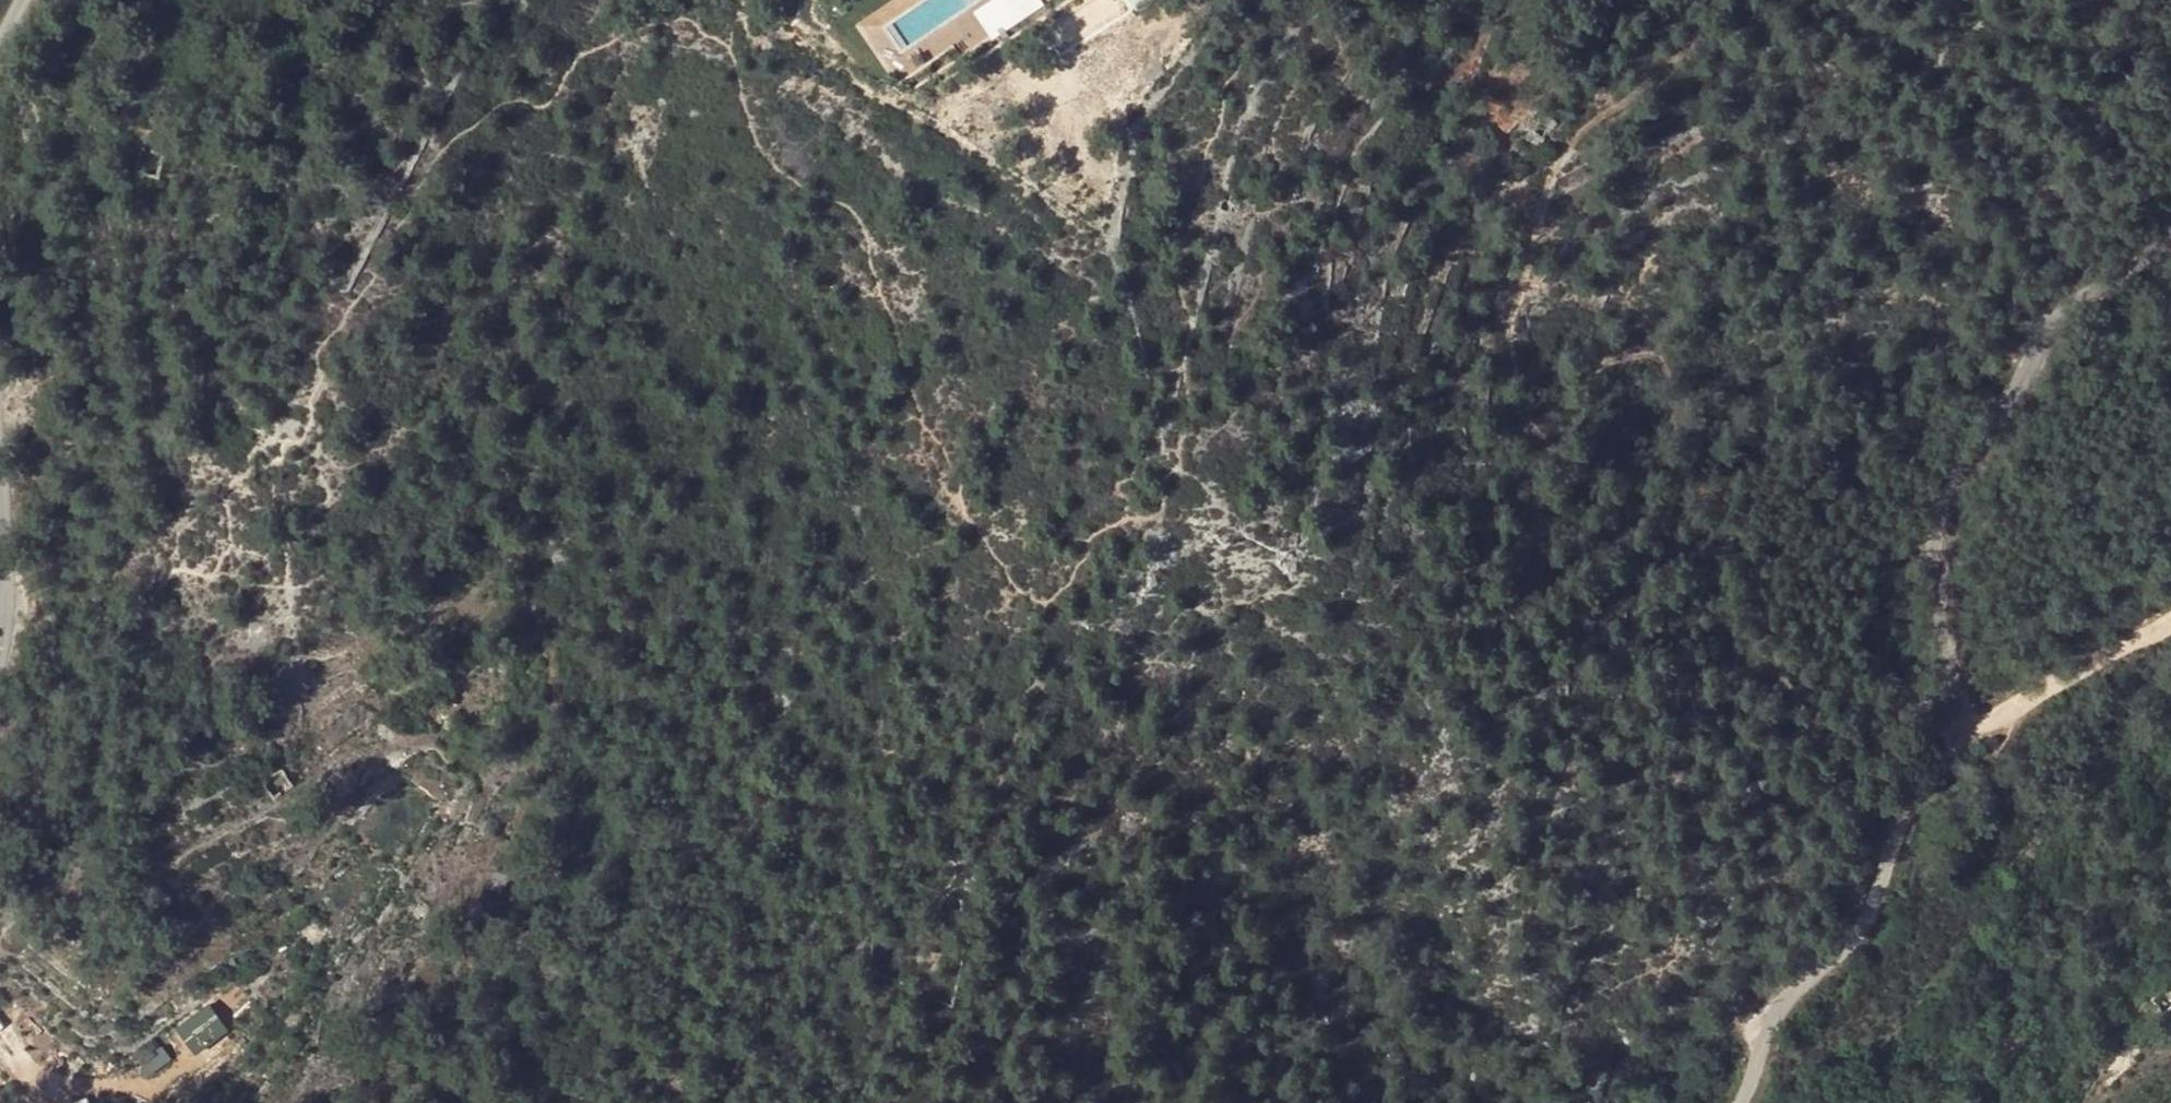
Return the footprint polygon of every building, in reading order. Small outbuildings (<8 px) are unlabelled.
[(972,10),(992,39),(1045,5),(1042,0),(988,0),(972,10)]
